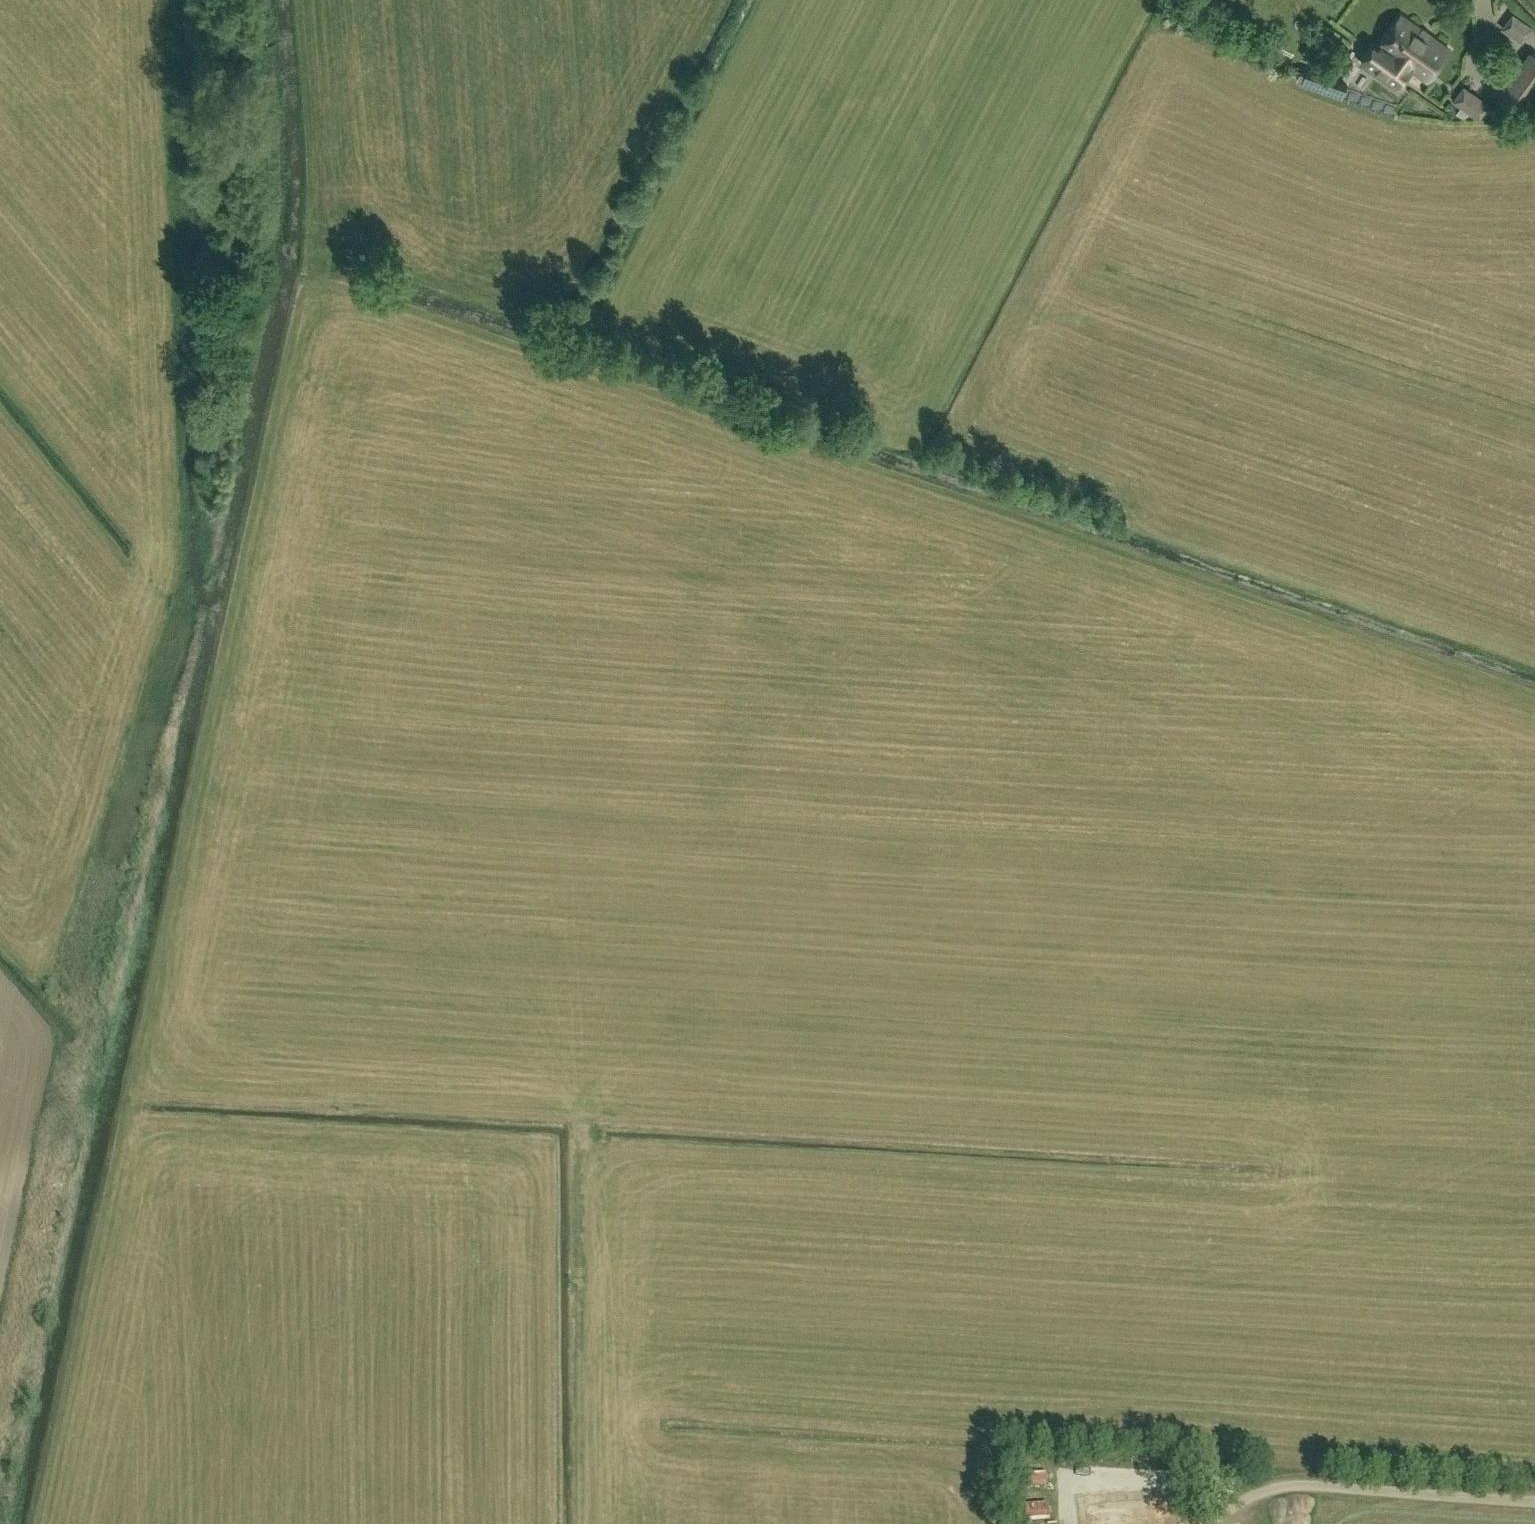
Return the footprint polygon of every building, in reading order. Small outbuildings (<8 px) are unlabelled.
[(1420,31),(1421,30),(1400,15),(1378,46),(1390,54),(1384,62),(1405,77),(1410,69),(1427,81),(1449,50),(1428,35),(1427,36),(1420,31)] [(1531,50),(1499,95),(1521,111),(1534,92),(1534,53),(1531,50)] [(1310,70),(1305,85),(1344,97),(1349,83),(1310,70)] [(1468,107),(1480,116),(1489,103),(1477,94),(1468,107)] [(1081,1523),(1175,1523),(1171,1493),(1078,1503),(1081,1523)]
